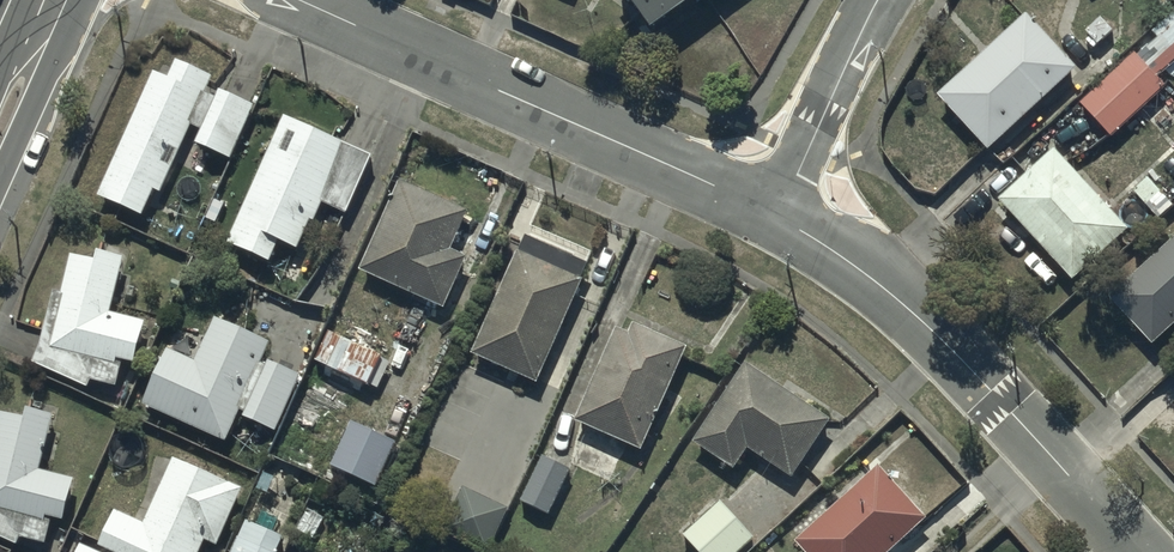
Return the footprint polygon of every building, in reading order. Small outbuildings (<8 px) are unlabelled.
[(655,36),(705,0),(629,0),(655,36)] [(1022,5),(934,85),(985,141),(1073,62),(1022,5)] [(1150,25),(1173,52),(1173,5),(1150,25)] [(1163,81),(1132,47),(1077,95),(1108,130),(1163,81)] [(152,64),(97,188),(142,207),(153,183),(160,186),(190,118),(201,122),(194,137),(230,153),(255,97),(218,81),(214,90),(204,86),(212,67),(175,51),(166,70),(152,64)] [(283,108),(226,236),(269,255),(278,234),(296,242),(309,213),(313,214),(322,195),(345,206),(371,147),(283,108)] [(1126,221),(1051,139),(995,190),(1071,273),(1126,221)] [(399,172),(360,263),(445,300),(467,250),(448,241),(465,201),(399,172)] [(469,346),(533,377),(588,254),(525,225),(469,346)] [(1109,286),(1151,335),(1173,315),(1173,229),(1109,286)] [(31,356),(85,380),(90,372),(116,379),(122,352),(135,354),(137,336),(143,316),(109,306),(122,251),(95,239),(94,250),(70,247),(59,286),(52,284),(39,338),(31,356)] [(142,397),(224,433),(238,403),(244,406),(241,411),(274,426),(300,368),(266,352),(264,359),(259,357),(269,336),(214,311),(195,356),(166,343),(142,397)] [(614,322),(573,412),(639,442),(686,340),(631,315),(625,327),(614,322)] [(380,350),(323,323),(309,353),(366,380),(380,350)] [(690,432),(731,461),(746,440),(787,469),(827,412),(745,354),(690,432)] [(16,537),(20,530),(45,537),(53,510),(64,512),(64,511),(64,510),(64,509),(64,508),(64,507),(64,506),(64,505),(64,504),(64,503),(64,502),(64,501),(65,500),(65,499),(65,498),(65,497),(65,496),(65,495),(66,494),(66,493),(66,492),(66,491),(66,490),(67,489),(67,488),(67,487),(67,486),(68,486),(68,485),(68,484),(68,483),(69,482),(69,481),(69,480),(70,479),(70,478),(70,477),(71,476),(71,475),(71,474),(72,473),(72,472),(41,463),(51,407),(26,397),(23,408),(0,405),(0,530),(16,537)] [(351,416),(331,460),(374,479),(394,436),(351,416)] [(539,450),(517,495),(546,509),(567,464),(539,450)] [(100,535),(135,551),(196,551),(204,534),(216,540),(243,483),(175,451),(142,519),(114,506),(100,535)] [(923,510),(870,457),(792,536),(807,551),(882,551),(923,510)] [(506,502),(462,480),(442,520),(486,541),(506,502)] [(698,551),(754,551),(759,548),(753,541),(756,538),(721,501),(684,536),(698,551)] [(228,551),(286,551),(294,537),(247,514),(228,551)] [(80,535),(72,551),(117,551),(80,535)]
